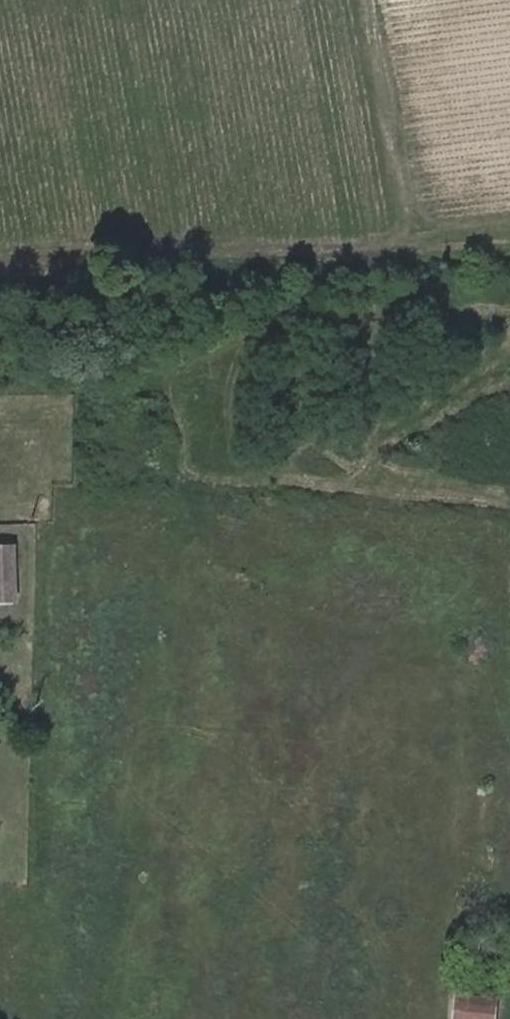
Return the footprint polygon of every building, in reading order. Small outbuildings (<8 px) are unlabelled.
[(235,294),(219,290),(217,302),(233,305),(235,294)] [(16,589),(14,549),(0,549),(0,590),(16,589)] [(16,589),(0,590),(0,604),(17,604),(16,589)] [(494,999),(455,995),(454,1018),(492,1018),(494,999)]
